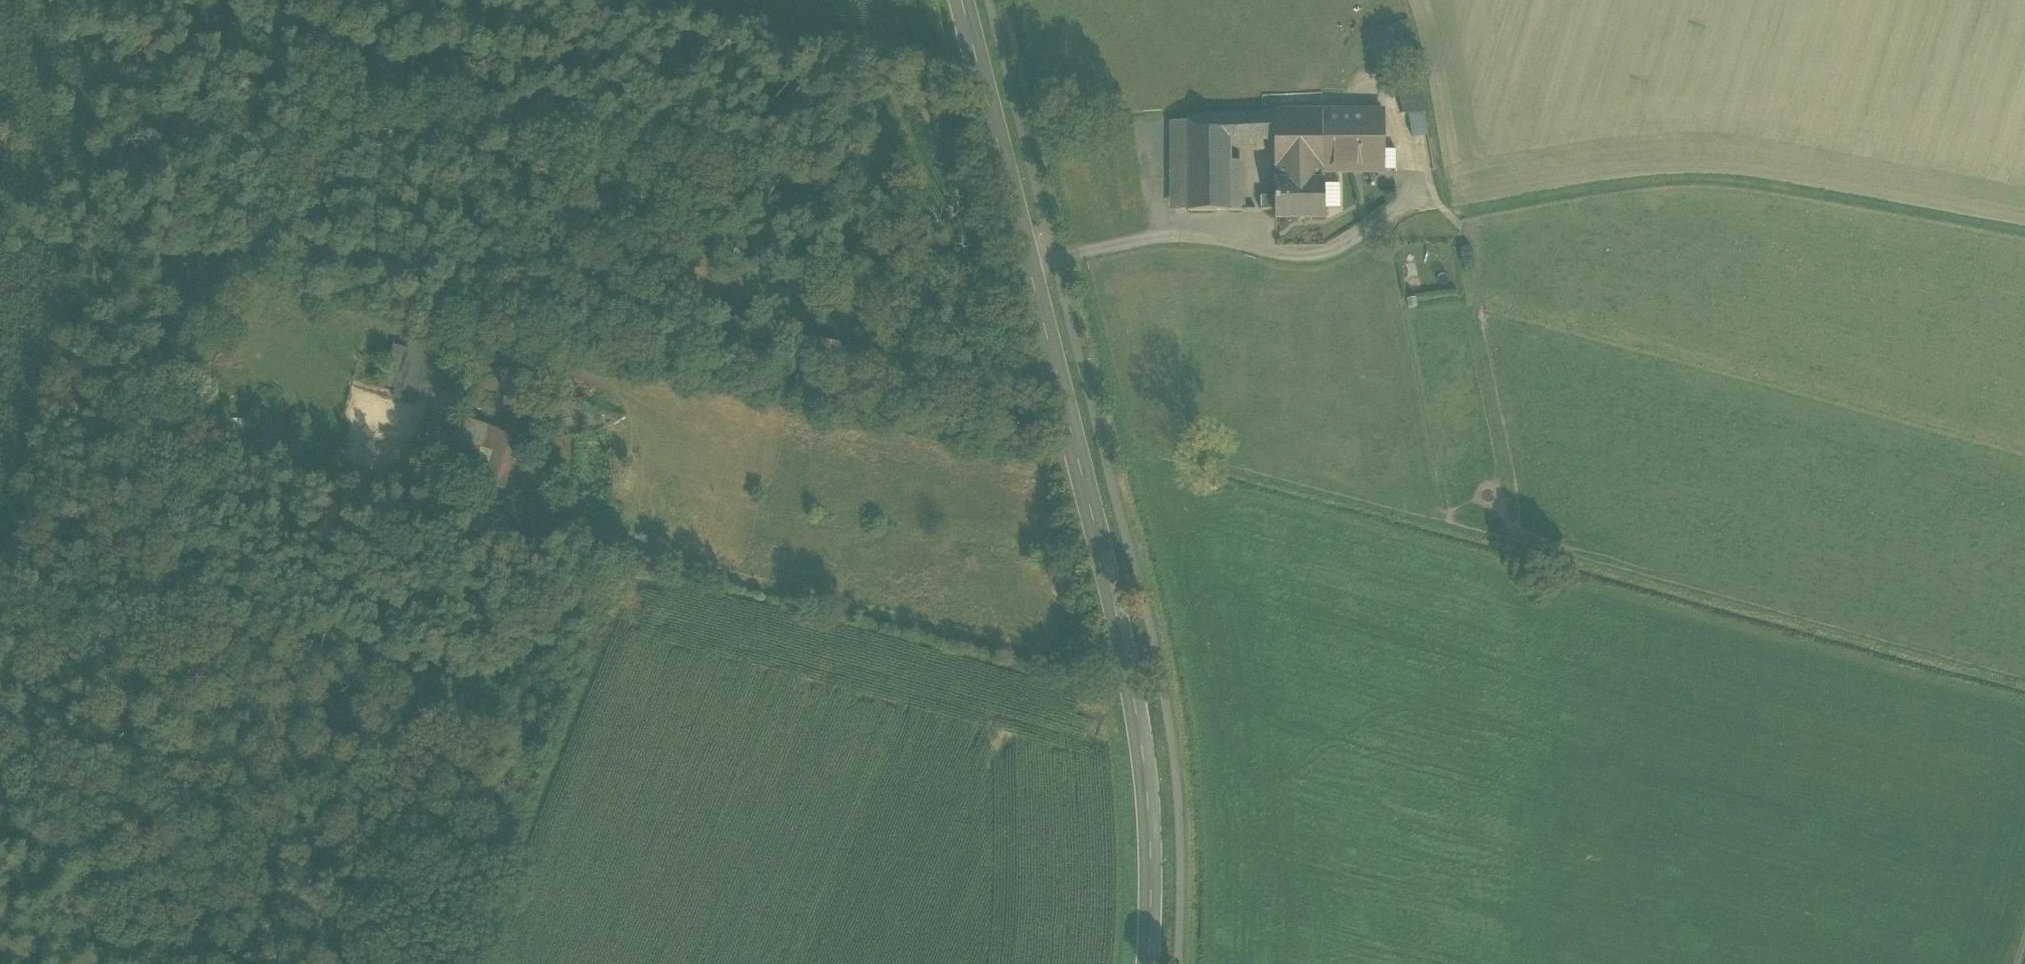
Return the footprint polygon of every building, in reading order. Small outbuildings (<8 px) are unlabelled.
[(1398,24),(1364,31),(1368,50),(1402,43),(1398,24)] [(1421,80),(1399,84),(1404,112),(1409,112),(1427,112),(1421,80)] [(1323,170),(1323,113),(1322,110),(1274,113),(1274,137),(1275,181),(1324,181),(1323,170)] [(1431,134),(1427,112),(1409,112),(1413,137),(1431,134)] [(1274,113),(1246,114),(1247,139),(1274,137),(1274,113)] [(1323,113),(1323,170),(1383,170),(1383,151),(1383,113),(1323,113)] [(1246,114),(1230,115),(1230,139),(1247,139),(1246,114)] [(1230,115),(1187,117),(1187,121),(1187,210),(1231,210),(1230,182),(1230,168),(1230,139),(1230,115)] [(1187,121),(1172,121),(1173,210),(1187,210),(1187,121)] [(1383,151),(1383,170),(1396,170),(1396,151),(1383,151)] [(1244,167),(1230,168),(1230,182),(1244,182),(1244,167)] [(1275,181),(1275,196),(1275,209),(1275,217),(1324,217),(1324,208),(1324,185),(1324,181),(1275,181)] [(1244,182),(1230,182),(1231,210),(1244,210),(1244,182)] [(1339,185),(1324,185),(1324,208),(1339,208),(1339,185)] [(1275,209),(1275,196),(1260,196),(1260,209),(1275,209)] [(430,356),(432,350),(433,346),(411,339),(408,349),(430,356)] [(395,390),(408,349),(394,345),(382,386),(395,390)] [(430,356),(408,349),(395,390),(417,397),(430,401),(444,354),(432,350),(430,356)] [(417,397),(395,390),(393,398),(415,405),(417,397)] [(506,436),(488,431),(489,427),(467,420),(456,438),(450,438),(447,448),(454,453),(452,460),(449,459),(447,467),(455,469),(449,497),(465,500),(474,472),(492,478),(490,485),(503,488),(519,433),(508,429),(506,436)]
